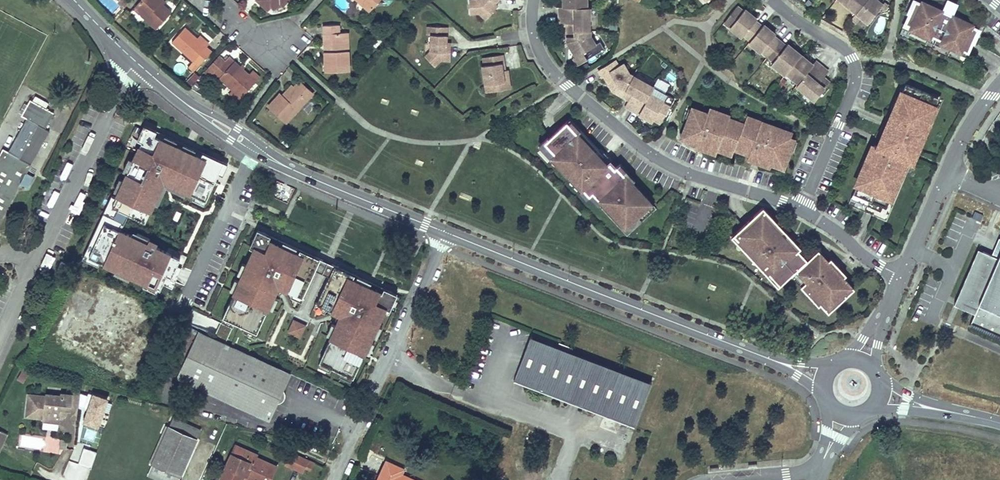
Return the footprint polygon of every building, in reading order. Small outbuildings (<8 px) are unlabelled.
[(133,8),(156,29),(171,13),(162,5),(160,3),(162,0),(140,0),(133,8)] [(369,11),(379,0),(357,0),(369,11)] [(497,0),(469,0),(470,13),(479,13),(486,19),(495,9),(492,6),(494,3),(497,0)] [(559,7),(559,15),(575,15),(575,7),(586,7),(586,0),(564,0),(564,8),(559,7)] [(856,12),(858,10),(845,0),(841,0),(856,12)] [(858,10),(866,0),(845,0),(858,10)] [(868,22),(882,5),(876,0),(866,0),(858,10),(856,12),(868,22)] [(930,7),(915,1),(899,36),(962,64),(972,42),(977,45),(983,32),(963,22),(964,21),(951,15),(950,14),(945,26),(939,23),(941,20),(942,20),(946,12),(944,11),(931,5),(930,7)] [(956,5),(948,1),(944,11),(946,12),(942,20),(941,20),(939,23),(945,26),(950,14),(951,15),(956,5)] [(737,6),(728,18),(734,23),(730,27),(742,36),(744,34),(751,40),(762,27),(755,21),(756,19),(744,9),(743,11),(737,6)] [(575,15),(559,15),(559,24),(572,24),(571,29),(575,29),(575,31),(590,31),(589,7),(586,7),(575,7),(575,15)] [(724,22),(730,27),(734,23),(728,18),(724,22)] [(347,25),(323,26),(324,34),(328,34),(328,52),(324,52),(325,72),(349,71),(347,25)] [(751,40),(749,42),(761,52),(761,51),(767,56),(779,41),(774,36),(775,34),(763,25),(762,27),(751,40)] [(447,43),(447,27),(428,26),(427,35),(431,35),(431,42),(430,51),(425,56),(434,66),(441,60),(451,60),(451,47),(446,47),(447,43)] [(185,27),(171,43),(193,62),(188,68),(193,73),(212,51),(207,47),(210,44),(200,35),(198,38),(185,27)] [(567,29),(567,41),(570,45),(571,45),(577,55),(574,57),(578,64),(595,54),(591,48),(595,45),(590,36),(590,31),(575,31),(575,29),(571,29),(567,29)] [(786,46),(779,41),(767,56),(773,61),(781,67),(779,69),(785,74),(799,57),(795,53),(794,55),(792,53),(794,50),(787,44),(786,46)] [(219,55),(204,73),(210,78),(213,74),(241,99),(261,77),(253,70),(250,74),(244,69),(246,67),(242,64),(241,66),(235,61),(229,56),(225,61),(219,55)] [(494,91),(510,89),(508,70),(505,70),(502,70),(502,63),(504,63),(503,55),(483,57),(484,65),(482,65),(485,84),(494,83),(494,91)] [(799,57),(785,74),(797,84),(806,73),(812,78),(821,66),(815,61),(812,64),(801,55),(799,57)] [(615,60),(598,70),(603,77),(606,76),(612,86),(611,87),(613,91),(624,97),(626,93),(628,90),(626,89),(633,76),(629,74),(623,65),(619,67),(615,60)] [(773,61),(771,63),(779,69),(781,67),(773,61)] [(797,84),(797,85),(815,100),(826,86),(820,81),(823,77),(828,72),(821,66),(812,78),(806,73),(797,84)] [(988,71),(983,67),(975,77),(980,81),(988,71)] [(200,77),(195,73),(186,83),(191,87),(200,77)] [(654,87),(633,76),(626,89),(628,90),(626,93),(631,96),(628,100),(636,104),(640,96),(647,100),(650,94),(654,87)] [(823,77),(820,81),(826,86),(829,82),(823,77)] [(658,78),(654,85),(666,91),(670,84),(658,78)] [(279,93),(268,106),(286,123),(313,94),(299,81),(293,88),(284,98),(281,95),(279,93)] [(859,179),(848,205),(887,221),(912,161),(912,160),(906,157),(912,144),(918,146),(922,148),(943,100),(901,82),(880,130),(884,140),(881,147),(874,144),(859,179)] [(494,83),(485,84),(486,92),(494,91),(494,83)] [(290,86),(281,95),(284,98),(293,88),(290,86)] [(636,104),(642,108),(657,116),(658,114),(664,117),(668,110),(661,106),(664,101),(650,94),(647,100),(640,96),(636,104)] [(54,113),(46,109),(49,103),(35,96),(32,101),(30,100),(27,105),(24,104),(19,113),(22,115),(21,116),(26,119),(8,152),(3,149),(0,154),(0,222),(21,185),(28,188),(34,177),(27,173),(50,132),(45,129),(54,113)] [(670,105),(664,101),(661,106),(668,110),(670,105)] [(769,163),(784,168),(790,150),(789,149),(792,140),(793,139),(788,137),(780,134),(781,129),(760,121),(757,127),(744,122),(744,123),(742,128),(727,123),(729,118),(730,115),(717,110),(716,114),(708,111),(707,114),(694,109),(693,111),(690,119),(689,119),(688,119),(682,138),(696,143),(697,142),(718,149),(732,155),(734,149),(749,154),(769,161),(769,163)] [(760,121),(746,116),(744,122),(757,127),(760,121)] [(570,118),(539,147),(580,191),(583,188),(627,236),(656,209),(632,182),(617,166),(615,168),(610,162),(607,165),(601,157),(604,154),(570,118)] [(744,123),(729,118),(727,123),(742,128),(744,123)] [(228,164),(153,129),(121,199),(116,196),(86,260),(102,268),(104,263),(164,291),(167,286),(176,290),(191,258),(179,253),(177,257),(160,249),(162,245),(153,241),(151,245),(125,233),(132,216),(149,223),(159,204),(163,206),(170,190),(189,198),(191,194),(210,202),(228,164)] [(790,132),(781,129),(780,134),(788,137),(790,132)] [(880,130),(874,144),(881,147),(884,140),(880,130)] [(793,151),(797,142),(792,140),(789,149),(790,150),(793,151)] [(696,143),(695,146),(716,154),(718,149),(697,142),(696,143)] [(906,157),(912,160),(918,146),(912,144),(906,157)] [(610,162),(604,154),(601,157),(607,165),(610,162)] [(747,159),(767,166),(769,163),(769,161),(749,154),(747,159)] [(635,179),(620,163),(617,166),(632,182),(635,179)] [(252,181),(261,185),(264,180),(254,175),(252,181)] [(839,302),(854,289),(843,277),(842,278),(827,262),(816,251),(806,261),(797,251),(790,244),(780,233),(781,233),(774,224),(776,222),(762,207),(737,231),(736,231),(741,236),(738,238),(756,257),(756,256),(765,266),(764,267),(764,268),(769,273),(774,268),(785,279),(791,274),(796,269),(807,281),(802,285),(807,291),(808,292),(809,290),(821,303),(826,308),(836,298),(839,302)] [(785,229),(777,221),(776,222),(774,224),(781,233),(780,233),(790,244),(793,241),(784,230),(785,229)] [(736,231),(730,236),(762,270),(764,268),(764,267),(765,266),(756,256),(756,257),(738,238),(741,236),(736,231),(737,231),(736,231)] [(397,296),(258,232),(250,249),(255,251),(248,267),(243,265),(238,276),(243,278),(241,283),(236,281),(231,292),(236,294),(224,319),(225,319),(223,323),(234,329),(236,324),(246,329),(244,333),(256,338),(258,334),(270,309),(274,311),(279,300),(274,298),(277,293),(280,295),(282,289),(295,295),(293,299),(303,304),(305,299),(303,298),(316,271),(330,278),(317,305),(316,304),(314,309),(325,314),(327,309),(339,315),(337,321),(340,322),(338,327),(333,325),(328,336),(333,338),(321,363),(322,363),(319,368),(331,373),(333,368),(343,373),(341,378),(352,383),(354,378),(355,378),(366,354),(371,356),(376,345),(371,343),(374,338),(378,340),(383,331),(378,328),(386,312),(389,313),(397,296)] [(999,239),(992,257),(998,259),(999,254),(999,240),(999,239)] [(800,248),(793,241),(790,244),(797,251),(800,248)] [(982,253),(978,251),(953,306),(974,315),(976,310),(960,303),(982,253)] [(969,327),(999,340),(999,254),(998,259),(992,257),(982,253),(960,303),(976,310),(974,315),(969,327)] [(846,275),(831,259),(827,262),(842,278),(843,277),(846,275)] [(774,268),(769,273),(779,284),(785,279),(774,268)] [(796,269),(791,274),(802,285),(807,281),(796,269)] [(807,291),(805,294),(817,307),(821,303),(809,290),(808,292),(807,291)] [(826,308),(830,313),(840,303),(839,302),(836,298),(826,308)] [(294,320),(287,333),(300,339),(306,326),(294,320)] [(292,375),(187,326),(168,366),(180,372),(176,379),(269,423),(292,375)] [(530,336),(513,381),(515,382),(516,380),(632,425),(632,427),(634,428),(651,383),(649,383),(648,386),(531,341),(532,337),(530,336)] [(649,383),(532,337),(531,341),(648,386),(649,383)] [(29,373),(22,369),(16,380),(23,384),(29,373)] [(516,380),(515,382),(632,427),(632,425),(516,380)] [(78,406),(83,408),(87,396),(79,393),(78,406)] [(87,409),(92,394),(88,393),(87,396),(83,408),(87,409)] [(45,396),(27,394),(24,419),(42,421),(42,423),(59,425),(59,420),(63,420),(65,419),(66,416),(67,413),(71,413),(73,395),(60,394),(60,396),(46,394),(45,396)] [(98,429),(108,400),(92,394),(87,409),(82,423),(98,429)] [(202,430),(173,418),(169,427),(168,427),(162,440),(161,440),(151,463),(152,464),(181,476),(202,430)] [(85,428),(83,439),(94,442),(97,431),(85,428)] [(0,430),(0,451),(8,434),(0,430)] [(220,476),(228,479),(248,479),(249,478),(254,479),(272,479),(278,465),(258,456),(259,453),(235,442),(220,476)] [(91,469),(96,452),(83,448),(77,465),(91,469)] [(310,459),(291,451),(284,464),(303,473),(306,468),(309,461),(310,459)] [(386,458),(376,479),(420,479),(404,473),(406,468),(386,458)] [(315,463),(309,461),(306,468),(312,470),(315,463)] [(158,479),(179,479),(181,476),(152,464),(147,475),(158,479)]
